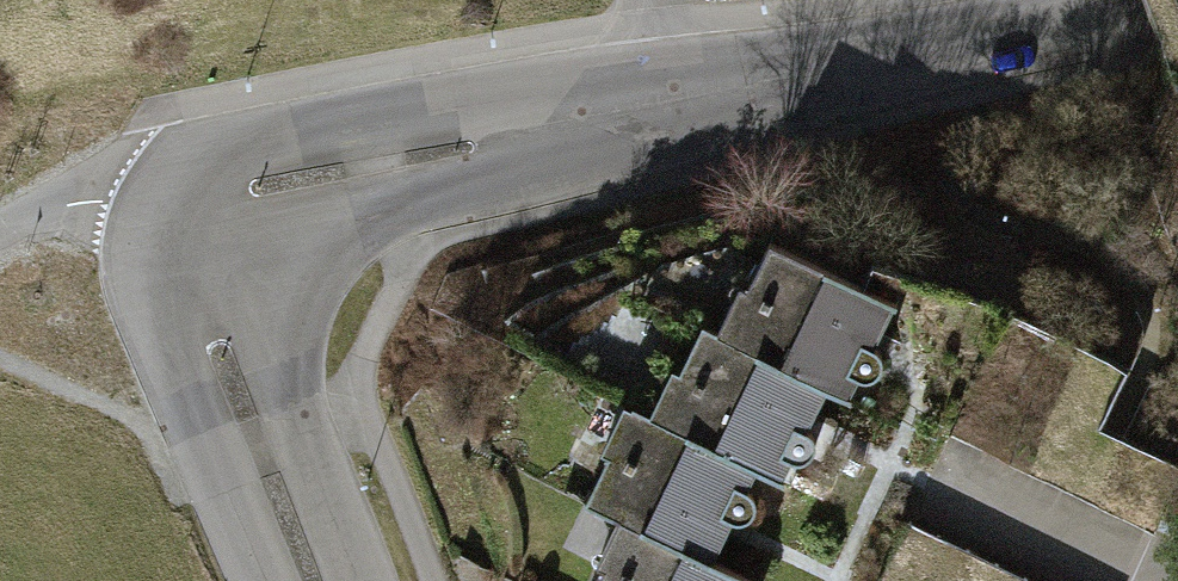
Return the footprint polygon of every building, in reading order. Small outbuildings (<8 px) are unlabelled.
[(735,575),(692,554),(732,472),(757,484),(805,385),(823,393),(869,299),(749,241),(708,325),(682,313),(635,409),(600,391),(553,487),(597,508),(561,580),(732,580),(735,575)] [(995,560),(986,580),(1044,580),(995,560)]
